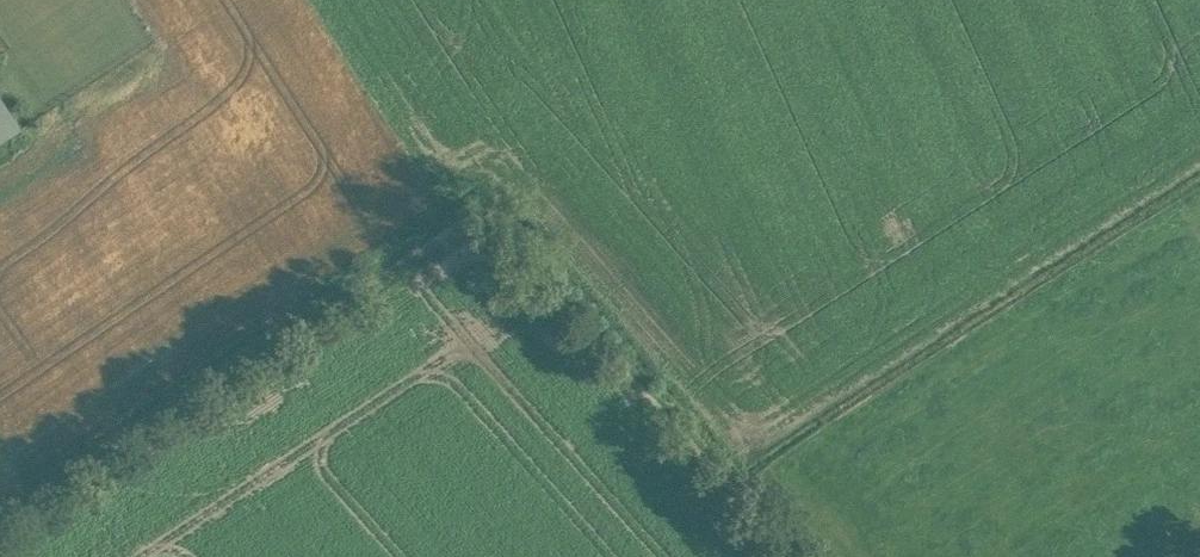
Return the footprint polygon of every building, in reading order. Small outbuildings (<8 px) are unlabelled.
[(21,130),(0,98),(0,143),(21,130)]
